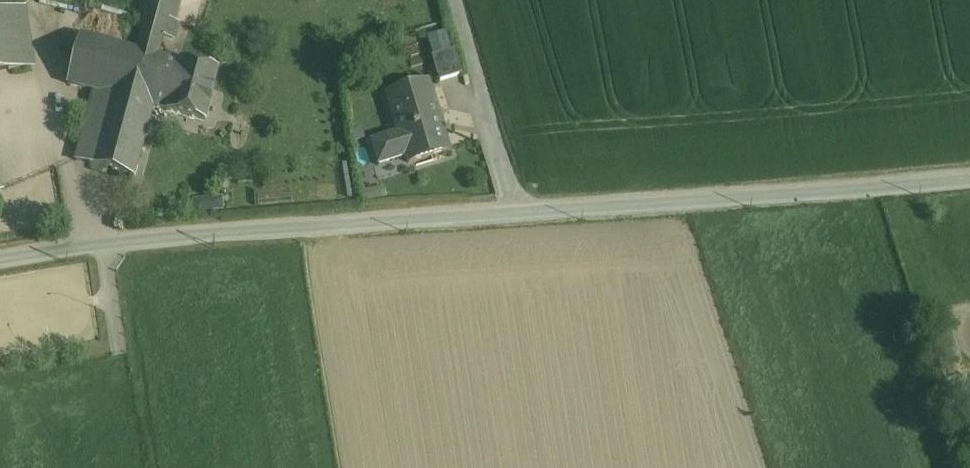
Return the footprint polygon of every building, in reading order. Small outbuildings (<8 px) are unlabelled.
[(140,12),(147,14),(138,50),(142,51),(158,55),(163,36),(167,20),(174,22),(175,21),(180,0),(143,0),(140,12)] [(0,10),(0,71),(33,66),(24,7),(0,10)] [(174,22),(167,20),(163,36),(174,39),(179,22),(175,21),(174,22)] [(138,50),(81,34),(68,83),(109,94),(129,100),(142,51),(138,50)] [(455,50),(432,57),(439,82),(462,75),(455,50)] [(158,55),(142,51),(129,100),(154,106),(167,110),(180,61),(158,55)] [(219,70),(180,60),(167,110),(167,111),(205,121),(219,70)] [(428,83),(391,94),(403,131),(370,141),(378,166),(395,161),(394,158),(410,153),(412,163),(449,151),(444,135),(441,135),(437,121),(439,120),(428,83)] [(129,100),(109,94),(90,164),(135,175),(154,106),(129,100)] [(224,210),(224,199),(199,198),(198,209),(224,210)]
